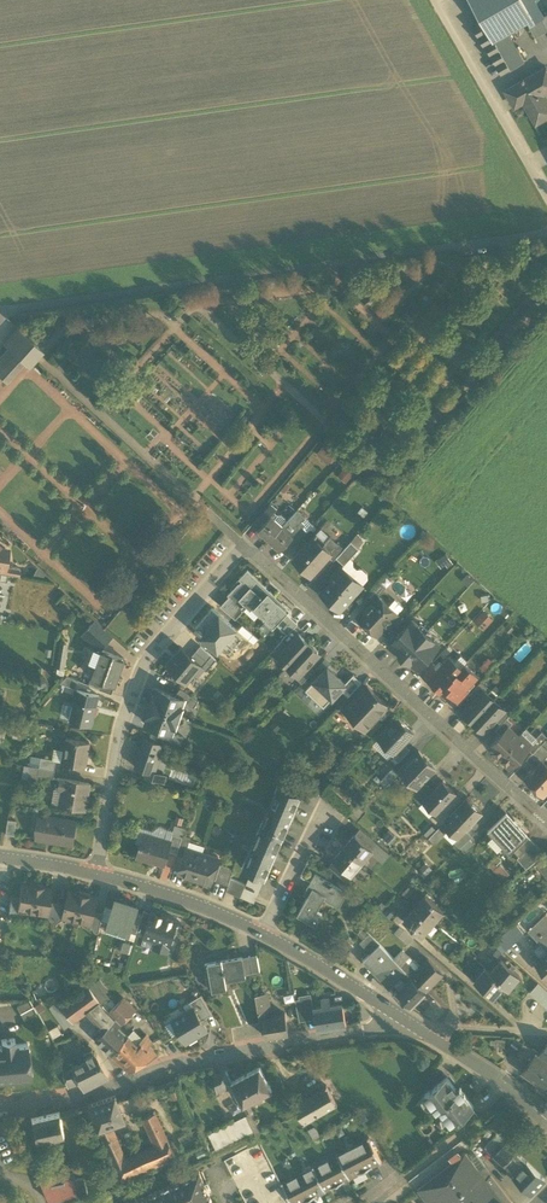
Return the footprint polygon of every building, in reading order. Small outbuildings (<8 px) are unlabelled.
[(529,24),(537,20),(525,0),(470,0),(482,21),(492,40),(493,40),(508,31),(527,20),(529,24)] [(537,20),(537,21),(542,18),(543,17),(542,16),(545,14),(536,0),(525,0),(537,20)] [(546,30),(546,26),(542,18),(537,21),(530,25),(536,36),(546,30)] [(502,73),(510,69),(493,40),(492,40),(482,21),(473,25),(485,45),(486,44),(502,73)] [(512,40),(508,31),(493,40),(510,69),(524,60),(516,47),(513,49),(509,42),(512,40)] [(537,124),(546,118),(546,104),(542,95),(546,93),(546,66),(525,78),(524,76),(521,78),(522,80),(503,90),(510,102),(521,96),(537,124)] [(3,343),(5,345),(19,329),(17,327),(3,343)] [(5,345),(8,347),(23,361),(28,365),(32,360),(34,361),(39,356),(38,355),(42,349),(19,329),(5,345)] [(23,361),(8,347),(0,356),(0,371),(2,369),(9,376),(23,361)] [(9,376),(2,369),(0,371),(0,375),(6,380),(9,376)] [(325,443),(319,450),(331,461),(337,454),(325,443)] [(338,473),(347,480),(355,470),(347,463),(338,473)] [(269,505),(258,517),(264,522),(271,514),(274,510),(269,505)] [(302,535),(307,530),(302,524),(304,522),(302,519),(305,516),(305,515),(297,508),(286,520),(282,524),(269,538),(280,548),(287,542),(294,534),(293,534),(297,530),(302,535)] [(278,513),(275,517),(282,524),(286,520),(285,517),(281,513),(278,513)] [(269,538),(282,524),(275,517),(271,514),(264,522),(258,528),(269,538)] [(194,526),(199,531),(208,520),(203,515),(194,526)] [(312,522),(305,516),(302,519),(304,522),(302,524),(307,530),(313,524),(312,522)] [(258,528),(264,522),(258,517),(253,523),(258,528)] [(307,530),(302,535),(297,530),(293,534),(294,534),(287,542),(292,546),(302,535),(308,540),(313,534),(314,534),(319,529),(313,524),(307,530)] [(331,550),(323,543),(314,534),(313,534),(308,540),(293,556),(311,573),(328,554),(331,550)] [(330,534),(323,543),(331,550),(338,542),(330,534)] [(351,540),(344,547),(336,556),(344,563),(350,556),(359,547),(351,540)] [(333,559),(336,556),(344,547),(338,542),(331,550),(328,554),(333,559)] [(344,563),(342,565),(362,583),(368,577),(368,572),(362,566),(357,567),(354,564),(353,559),(350,556),(344,563)] [(18,575),(19,567),(3,564),(3,565),(0,564),(0,572),(7,573),(18,575)] [(321,592),(340,608),(362,583),(342,565),(329,578),(331,580),(321,592)] [(228,593),(229,594),(244,608),(248,603),(250,605),(253,603),(261,610),(276,594),(247,568),(239,577),(242,579),(239,582),(239,581),(233,587),(228,593)] [(231,586),(233,587),(239,581),(239,582),(242,579),(239,577),(231,586)] [(365,596),(370,601),(377,594),(378,594),(386,586),(380,580),(365,596)] [(244,608),(229,594),(220,604),(236,617),(244,608)] [(282,601),(280,603),(274,597),(276,595),(276,594),(261,610),(259,612),(274,626),(277,622),(287,611),(290,608),(282,601)] [(371,628),(377,633),(397,612),(378,594),(377,594),(370,601),(358,615),(364,621),(361,623),(362,626),(366,630),(369,630),(371,628)] [(258,613),(259,612),(261,610),(253,603),(250,605),(258,613)] [(212,606),(196,625),(204,632),(220,613),(212,606)] [(474,617),(485,627),(494,616),(484,606),(474,617)] [(287,611),(277,622),(288,632),(298,621),(287,611)] [(204,632),(202,634),(218,647),(221,643),(234,628),(236,626),(220,613),(204,632)] [(416,667),(417,667),(425,658),(439,643),(412,618),(399,633),(390,642),(391,643),(401,652),(400,653),(405,658),(406,657),(416,667)] [(83,633),(98,647),(101,646),(111,635),(96,620),(83,633)] [(229,650),(242,635),(234,628),(221,643),(229,650)] [(384,639),(390,644),(391,643),(390,642),(399,633),(394,628),(384,639)] [(280,652),(290,662),(309,641),(300,633),(297,633),(287,644),(279,652),(280,652)] [(270,651),(276,657),(278,655),(280,652),(279,652),(287,644),(282,639),(270,651)] [(524,640),(515,652),(521,657),(530,644),(524,640)] [(318,650),(309,641),(290,662),(300,671),(301,672),(308,664),(318,653),(318,650)] [(200,644),(191,655),(203,665),(207,669),(216,658),(200,644)] [(197,672),(203,665),(191,655),(182,647),(168,664),(187,680),(195,670),(197,672)] [(114,684),(115,684),(125,657),(103,649),(93,676),(103,680),(114,684)] [(288,664),(290,662),(280,652),(278,655),(288,664)] [(461,653),(455,659),(461,665),(465,662),(467,659),(461,653)] [(440,688),(443,685),(461,665),(455,659),(449,654),(437,666),(427,677),(440,688)] [(488,654),(477,665),(483,671),(494,660),(488,654)] [(323,670),(327,665),(331,661),(325,656),(317,665),(323,670)] [(415,668),(421,673),(422,672),(431,663),(425,658),(417,667),(416,667),(415,668)] [(422,672),(427,677),(437,666),(432,661),(431,663),(422,672)] [(290,662),(288,664),(298,673),(300,671),(290,662)] [(465,662),(461,665),(443,685),(455,696),(465,685),(477,673),(465,662)] [(296,675),(302,681),(313,668),(308,664),(301,672),(300,671),(298,673),(296,675)] [(345,681),(327,665),(323,670),(306,688),(307,690),(322,704),(324,705),(341,687),(346,682),(345,681)] [(354,673),(345,681),(346,682),(341,687),(348,694),(362,680),(354,673)] [(62,682),(76,687),(79,679),(67,675),(62,682)] [(100,687),(112,691),(114,684),(103,680),(100,687)] [(480,680),(471,690),(469,692),(474,698),(482,689),(482,690),(486,686),(480,680)] [(364,728),(365,729),(376,716),(388,704),(367,685),(344,709),(345,710),(348,707),(366,725),(364,728)] [(461,701),(469,692),(471,690),(465,685),(455,696),(461,701)] [(180,687),(175,694),(184,698),(184,699),(194,705),(198,698),(180,687)] [(71,719),(92,724),(99,695),(78,689),(71,719)] [(149,704),(180,715),(183,705),(182,705),(184,699),(184,698),(175,694),(158,689),(156,695),(154,695),(152,700),(150,701),(149,704)] [(465,711),(473,719),(492,699),(482,690),(482,689),(474,698),(464,708),(465,711)] [(322,704),(307,690),(301,696),(316,710),(322,704)] [(502,709),(492,699),(473,719),(482,727),(486,728),(495,717),(503,709),(502,709)] [(180,715),(149,704),(148,707),(149,710),(147,715),(149,715),(146,722),(163,728),(172,731),(173,731),(175,724),(176,724),(180,715)] [(495,717),(501,722),(507,715),(512,710),(506,704),(502,709),(503,709),(495,717)] [(345,710),(364,728),(366,725),(348,707),(345,710)] [(495,728),(501,733),(508,725),(509,725),(513,721),(507,715),(501,722),(495,728)] [(360,731),(367,737),(376,728),(382,722),(376,716),(365,729),(364,728),(360,731)] [(380,735),(396,751),(404,742),(414,731),(398,716),(380,735)] [(490,744),(500,754),(519,734),(509,725),(508,725),(501,733),(490,744)] [(526,727),(520,733),(530,742),(536,736),(526,727)] [(184,735),(173,731),(172,731),(163,728),(161,735),(181,742),(184,735)] [(533,751),(541,742),(546,736),(546,735),(542,730),(536,736),(530,742),(531,743),(527,746),(533,751)] [(520,733),(519,734),(500,754),(499,756),(509,766),(527,746),(531,743),(530,742),(520,733)] [(378,737),(393,752),(394,753),(396,751),(380,735),(378,737)] [(146,769),(151,771),(152,770),(161,743),(145,737),(135,766),(146,769)] [(393,752),(378,737),(373,743),(388,757),(391,753),(393,752)] [(63,761),(84,764),(88,741),(67,738),(63,761)] [(391,753),(398,760),(410,748),(404,742),(396,751),(394,753),(393,752),(391,753)] [(541,742),(533,751),(526,758),(535,766),(542,759),(542,760),(546,755),(546,748),(541,742)] [(416,785),(423,778),(436,765),(419,749),(399,769),(416,785)] [(41,756),(39,766),(54,769),(56,759),(41,756)] [(543,794),(546,789),(546,764),(542,760),(542,759),(535,766),(525,777),(543,794)] [(27,778),(38,780),(39,775),(38,775),(39,766),(30,765),(27,778)] [(53,777),(54,769),(39,766),(38,775),(39,775),(53,777)] [(381,778),(387,783),(398,771),(393,766),(381,778)] [(144,777),(160,781),(162,774),(152,770),(151,771),(146,769),(144,777)] [(62,805),(86,809),(87,797),(86,797),(88,782),(60,777),(59,788),(65,789),(62,805)] [(410,791),(416,797),(429,783),(423,778),(416,785),(410,791)] [(424,799),(436,811),(455,791),(443,779),(434,788),(424,799)] [(287,787),(300,793),(303,786),(290,780),(287,787)] [(434,788),(429,783),(416,797),(421,802),(424,799),(434,788)] [(252,871),(265,877),(301,793),(300,793),(287,787),(279,784),(243,867),(252,871)] [(450,813),(453,816),(466,828),(467,829),(472,824),(471,823),(482,811),(467,796),(450,813)] [(490,826),(511,847),(527,832),(506,810),(490,826)] [(59,842),(71,844),(75,820),(37,815),(34,838),(45,840),(46,837),(60,840),(59,842)] [(458,836),(466,828),(453,816),(445,824),(458,836)] [(5,833),(13,835),(16,820),(7,819),(5,833)] [(174,829),(172,833),(182,836),(185,827),(175,824),(174,829)] [(172,833),(174,829),(159,825),(153,830),(140,826),(135,841),(139,842),(140,843),(144,832),(170,840),(172,833)] [(429,836),(435,841),(445,831),(439,825),(429,836)] [(504,845),(509,850),(511,847),(490,826),(487,828),(504,845)] [(356,834),(366,842),(372,836),(361,828),(356,834)] [(454,839),(460,846),(469,837),(472,834),(467,829),(466,828),(458,836),(454,839)] [(137,856),(164,865),(169,849),(171,841),(170,840),(144,832),(140,843),(139,842),(139,845),(140,845),(137,856)] [(169,849),(177,852),(182,836),(172,833),(170,840),(171,841),(169,849)] [(355,833),(344,845),(362,860),(372,848),(366,842),(356,834),(355,833)] [(177,855),(183,857),(186,847),(187,848),(189,840),(190,837),(183,834),(177,855)] [(460,846),(466,852),(475,843),(469,837),(460,846)] [(518,857),(526,867),(544,852),(530,837),(521,845),(525,850),(518,857)] [(205,845),(189,840),(187,848),(202,853),(205,845)] [(351,872),(362,860),(344,845),(334,857),(335,858),(351,872)] [(495,859),(497,861),(509,850),(504,845),(493,856),(495,858),(495,859)] [(218,858),(202,853),(187,848),(186,847),(183,857),(178,873),(194,878),(210,883),(218,858)] [(546,877),(546,861),(546,854),(536,863),(546,877)] [(329,865),(345,879),(351,872),(335,858),(329,865)] [(215,880),(229,884),(230,878),(234,867),(220,863),(215,880)] [(494,870),(500,875),(506,870),(501,864),(494,870)] [(241,896),(254,902),(265,877),(252,871),(241,896)] [(297,913),(316,924),(323,912),(317,909),(324,897),(326,895),(340,903),(339,905),(339,906),(347,891),(315,873),(306,888),(310,890),(297,913)] [(245,884),(230,878),(229,884),(227,890),(240,896),(245,884)] [(18,908),(32,910),(36,883),(33,882),(32,885),(21,883),(19,896),(17,908),(18,908)] [(40,883),(36,883),(32,910),(46,912),(48,912),(49,900),(51,887),(39,886),(40,883)] [(64,915),(77,918),(84,891),(80,891),(79,893),(68,891),(65,903),(63,915),(64,915)] [(87,892),(84,891),(77,918),(91,922),(92,922),(95,910),(98,897),(86,895),(87,892)] [(8,914),(12,915),(18,911),(18,908),(17,908),(19,896),(11,894),(8,914)] [(426,894),(415,906),(432,921),(443,909),(426,894)] [(326,895),(324,897),(339,905),(340,903),(326,895)] [(109,920),(108,923),(129,930),(136,910),(137,905),(116,898),(113,906),(109,920)] [(51,921),(54,921),(57,901),(49,900),(48,912),(46,912),(46,915),(51,921)] [(65,903),(57,901),(54,921),(57,922),(63,918),(64,915),(63,915),(65,903)] [(102,918),(109,920),(113,906),(106,904),(102,918)] [(421,934),(432,921),(415,906),(404,919),(421,934)] [(137,930),(144,932),(151,912),(144,909),(143,912),(137,930)] [(95,930),(98,931),(103,912),(95,910),(92,922),(91,922),(91,924),(95,930)] [(143,912),(136,910),(129,930),(136,933),(137,930),(143,912)] [(178,920),(151,912),(144,932),(143,935),(144,935),(156,939),(153,947),(153,948),(168,952),(178,920)] [(546,940),(546,913),(546,912),(528,930),(541,943),(545,939),(546,940)] [(514,922),(506,928),(515,939),(523,932),(514,922)] [(129,930),(108,923),(105,932),(127,939),(129,930)] [(395,933),(409,944),(414,939),(400,927),(395,933)] [(508,944),(515,939),(506,928),(500,934),(508,944)] [(134,941),(136,933),(129,930),(127,939),(134,941)] [(360,943),(370,953),(379,944),(369,934),(360,943)] [(502,949),(508,944),(500,934),(492,941),(502,949)] [(156,939),(144,935),(141,943),(153,947),(156,939)] [(333,946),(343,957),(354,947),(345,936),(333,946)] [(133,943),(124,940),(121,950),(130,953),(133,943)] [(363,960),(373,970),(389,955),(379,944),(370,953),(364,959),(363,960)] [(393,959),(401,966),(406,961),(410,957),(403,950),(393,959)] [(536,963),(546,975),(546,953),(536,963)] [(242,956),(245,973),(252,972),(260,970),(257,954),(250,955),(242,956)] [(393,959),(389,955),(373,970),(390,987),(391,986),(402,975),(406,971),(401,966),(393,959)] [(205,963),(206,971),(206,972),(209,971),(212,988),(224,986),(223,981),(246,977),(245,973),(242,956),(205,963)] [(401,966),(406,971),(425,991),(443,974),(428,959),(416,971),(406,961),(401,966)] [(501,959),(490,972),(504,983),(508,987),(519,974),(501,959)] [(171,963),(159,965),(160,973),(172,971),(171,963)] [(493,996),(504,983),(490,972),(486,968),(474,981),(493,996)] [(407,980),(398,989),(402,993),(400,995),(405,1001),(407,998),(412,1004),(425,991),(406,971),(402,975),(407,980)] [(76,974),(64,976),(65,984),(77,983),(76,974)] [(100,978),(98,980),(106,991),(109,990),(100,978)] [(98,980),(89,986),(100,1001),(102,1004),(111,998),(106,991),(98,980)] [(530,991),(535,996),(544,986),(538,981),(530,991)] [(66,1012),(72,1021),(87,1011),(100,1001),(89,986),(62,1007),(66,1012)] [(540,1001),(546,993),(546,989),(544,986),(535,996),(540,1001)] [(399,996),(400,995),(402,993),(398,989),(397,988),(394,991),(399,996)] [(255,994),(259,1017),(263,1017),(270,1016),(269,1013),(268,1013),(265,992),(255,994)] [(201,994),(190,1000),(193,1005),(194,1005),(202,1018),(212,1012),(201,994)] [(295,999),(299,1021),(312,1018),(310,1006),(313,1006),(311,997),(295,999)] [(315,1018),(317,1029),(346,1024),(342,1003),(331,1005),(329,997),(321,998),(322,1006),(313,1008),(315,1018)] [(16,1005),(20,1011),(32,1004),(29,998),(16,1005)] [(121,1023),(121,1024),(135,1010),(123,998),(110,1012),(115,1018),(121,1023)] [(63,1027),(67,1024),(61,1016),(66,1012),(62,1007),(57,1000),(48,1007),(63,1027)] [(40,1001),(33,1005),(37,1012),(44,1008),(40,1001)] [(87,1011),(105,1028),(115,1018),(110,1012),(104,1007),(102,1004),(100,1001),(87,1011)] [(36,1010),(32,1004),(20,1011),(23,1017),(36,1010)] [(196,1035),(208,1028),(202,1018),(194,1005),(193,1005),(172,1018),(172,1019),(165,1023),(173,1035),(180,1031),(185,1040),(195,1034),(196,1035)] [(61,1016),(67,1024),(72,1021),(66,1012),(61,1016)] [(263,1017),(266,1037),(289,1033),(285,1013),(270,1016),(263,1017)] [(121,1023),(115,1018),(105,1028),(95,1039),(112,1054),(129,1035),(118,1026),(121,1023)] [(59,1023),(47,1028),(53,1039),(63,1035),(59,1023)] [(134,1029),(129,1035),(138,1044),(144,1038),(134,1029)] [(138,1044),(129,1035),(112,1054),(129,1070),(157,1054),(150,1045),(152,1043),(151,1041),(152,1040),(149,1036),(146,1038),(145,1036),(144,1038),(138,1044)] [(5,1076),(14,1075),(30,1074),(26,1041),(15,1043),(14,1036),(1,1038),(1,1044),(0,1044),(0,1077),(5,1076)] [(495,1037),(495,1045),(505,1045),(505,1038),(495,1037)] [(524,1055),(530,1059),(536,1051),(523,1042),(514,1054),(522,1059),(524,1055)] [(81,1080),(84,1086),(109,1074),(97,1053),(94,1051),(85,1055),(87,1058),(74,1065),(81,1080)] [(546,1081),(546,1059),(539,1053),(536,1051),(530,1059),(522,1070),(544,1086),(546,1081)] [(62,1066),(68,1085),(81,1080),(74,1065),(73,1062),(62,1066)] [(231,1082),(247,1110),(252,1108),(248,1101),(271,1087),(259,1066),(231,1082)] [(209,1077),(217,1090),(231,1082),(224,1069),(209,1077)] [(14,1075),(5,1076),(6,1084),(15,1083),(14,1075)] [(440,1108),(452,1123),(474,1106),(464,1093),(465,1093),(460,1086),(456,1089),(447,1077),(424,1094),(425,1095),(437,1110),(440,1108)] [(294,1104),(303,1120),(336,1100),(325,1083),(294,1104)] [(132,1094),(136,1105),(143,1103),(139,1092),(132,1094)] [(89,1104),(99,1127),(110,1123),(126,1118),(116,1096),(89,1104)] [(143,1116),(150,1130),(162,1125),(156,1110),(143,1116)] [(247,1114),(254,1128),(256,1132),(263,1129),(254,1110),(247,1114)] [(500,1115),(507,1121),(508,1120),(511,1116),(504,1110),(500,1115)] [(31,1118),(36,1139),(65,1133),(59,1111),(31,1118)] [(247,1132),(254,1128),(247,1114),(239,1117),(247,1132)] [(239,1136),(247,1132),(239,1117),(232,1121),(239,1136)] [(232,1139),(239,1136),(232,1121),(225,1124),(232,1139)] [(99,1127),(116,1163),(127,1158),(110,1123),(99,1127)] [(225,1143),(232,1139),(225,1124),(217,1128),(225,1143)] [(315,1124),(308,1128),(314,1138),(321,1133),(315,1124)] [(169,1139),(162,1125),(150,1130),(157,1144),(169,1139)] [(217,1146),(225,1143),(217,1128),(210,1131),(217,1146)] [(485,1147),(515,1175),(526,1163),(497,1135),(485,1147)] [(292,1202),(300,1202),(381,1161),(369,1136),(281,1182),(292,1202)] [(176,1153),(169,1139),(157,1144),(127,1158),(116,1163),(122,1178),(176,1153)] [(224,1159),(243,1196),(247,1202),(292,1202),(287,1194),(259,1141),(249,1146),(236,1152),(224,1159)] [(113,1184),(121,1180),(105,1143),(97,1147),(113,1184)] [(235,1150),(236,1152),(249,1146),(247,1143),(235,1150)] [(507,1197),(506,1198),(467,1143),(450,1155),(454,1160),(418,1185),(431,1202),(511,1202),(507,1197)] [(243,1196),(224,1159),(212,1165),(199,1170),(213,1202),(227,1202),(243,1196)] [(513,1177),(531,1194),(544,1180),(526,1163),(515,1175),(513,1177)] [(41,1179),(50,1199),(79,1192),(75,1176),(72,1165),(39,1173),(41,1179)] [(199,1170),(170,1183),(169,1182),(162,1185),(163,1187),(129,1201),(128,1199),(121,1202),(213,1202),(199,1170)] [(85,1174),(75,1176),(79,1192),(88,1189),(85,1174)]
